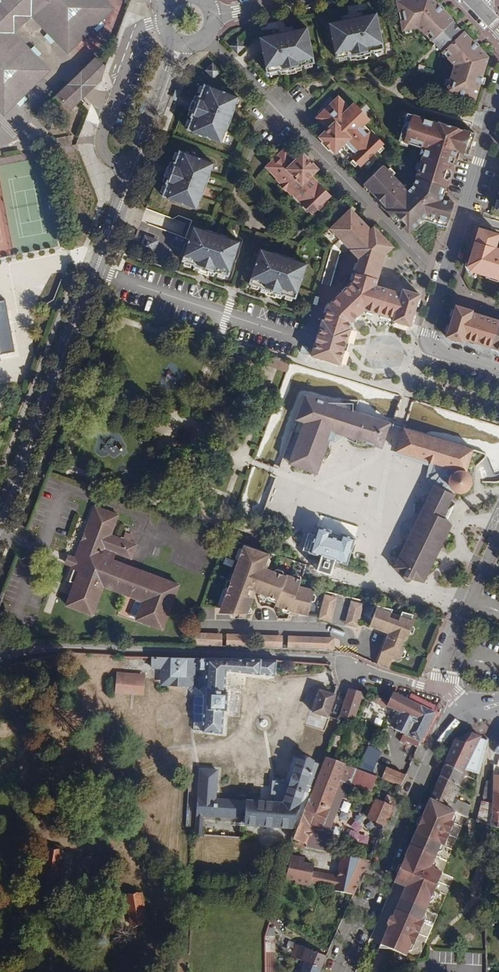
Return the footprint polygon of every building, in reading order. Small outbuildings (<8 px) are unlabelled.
[(4,115),(16,102),(20,106),(29,97),(25,93),(51,69),(38,57),(41,54),(34,46),(31,49),(15,32),(32,16),(48,33),(45,36),(52,44),(55,40),(68,53),(93,28),(97,31),(105,23),(101,20),(114,8),(106,0),(0,0),(0,110),(4,115)] [(398,3),(404,30),(418,27),(431,41),(432,41),(441,51),(441,52),(452,65),(445,91),(473,99),(486,57),(463,31),(461,32),(452,22),(453,21),(433,0),(402,0),(398,1),(398,3)] [(341,21),(329,23),(337,60),(350,57),(350,58),(372,54),(372,53),(384,50),(376,14),(364,16),(363,14),(357,16),(347,18),(341,19),(341,21)] [(272,34),(260,37),(268,74),(280,71),(280,72),(302,67),(315,64),(307,28),(295,31),(294,29),(289,30),(277,32),(272,33),(272,34)] [(241,51),(247,45),(239,37),(232,43),(241,51)] [(105,66),(96,57),(84,70),(90,76),(87,80),(91,83),(98,83),(100,81),(105,66)] [(221,70),(214,62),(207,69),(214,77),(221,70)] [(87,80),(90,76),(84,70),(69,84),(76,90),(79,87),(83,90),(83,98),(86,95),(94,87),(98,83),(91,83),(87,80)] [(76,90),(69,84),(57,96),(71,110),(83,98),(83,90),(79,87),(76,90)] [(239,97),(204,84),(200,96),(198,95),(196,100),(199,105),(207,108),(204,114),(197,111),(192,112),(190,116),(192,117),(188,129),(222,142),(239,97)] [(349,109),(338,98),(318,117),(329,128),(320,137),(335,152),(342,145),(352,156),(351,157),(360,167),(384,144),(375,134),(374,135),(363,124),(369,118),(355,103),(349,109)] [(207,108),(199,105),(196,100),(192,112),(197,111),(204,114),(207,108)] [(416,178),(446,186),(456,151),(462,153),(468,132),(433,121),(407,113),(399,140),(425,148),(416,178)] [(474,134),(468,132),(462,153),(468,155),(474,134)] [(214,163),(179,150),(175,163),(173,162),(171,167),(173,171),(182,174),(180,180),(172,177),(166,179),(165,183),(167,183),(162,196),(196,209),(214,163)] [(294,164),(296,162),(285,151),(283,153),(294,164)] [(294,164),(283,153),(267,168),(278,178),(277,179),(291,194),(292,193),(312,213),(330,196),(310,176),(317,169),(303,155),(296,162),(294,164)] [(387,211),(397,222),(410,209),(415,193),(410,188),(407,190),(383,165),(363,184),(388,209),(387,211)] [(171,167),(166,179),(172,177),(180,180),(182,174),(173,171),(171,167)] [(440,225),(446,208),(439,206),(442,199),(446,186),(416,178),(414,185),(410,188),(415,193),(410,209),(397,222),(408,233),(423,219),(440,225)] [(446,208),(448,201),(442,199),(439,206),(446,208)] [(371,228),(351,207),(331,227),(360,256),(353,280),(331,301),(327,307),(323,320),(322,320),(318,334),(346,343),(350,328),(349,328),(350,322),(362,311),(364,309),(393,317),(393,321),(409,326),(419,293),(402,288),(401,292),(376,284),(385,252),(393,245),(374,225),(371,228)] [(451,210),(446,208),(440,225),(446,226),(451,210)] [(237,239),(192,225),(181,259),(192,263),(192,265),(196,267),(201,264),(204,256),(210,258),(207,266),(208,271),(213,272),(214,270),(226,274),(237,239)] [(479,228),(467,266),(469,270),(498,279),(498,250),(495,248),(498,236),(498,234),(479,228)] [(155,239),(143,235),(140,246),(151,250),(155,239)] [(304,262),(259,247),(248,282),(260,285),(259,288),(264,289),(269,285),(271,278),(277,280),(274,288),(276,293),(280,294),(281,292),(293,296),(304,262)] [(208,271),(207,266),(210,258),(204,256),(201,264),(196,267),(199,268),(208,271)] [(276,293),(274,288),(277,280),(271,278),(269,285),(264,289),(266,290),(276,293)] [(455,305),(445,337),(463,342),(463,340),(498,350),(498,320),(473,312),(473,310),(455,305)] [(316,341),(344,350),(346,343),(318,334),(316,341)] [(344,350),(316,341),(311,356),(339,364),(344,350)] [(324,404),(303,397),(295,422),(302,424),(297,438),(298,453),(292,454),(289,463),(292,463),(291,468),(312,475),(313,471),(318,473),(325,449),(323,442),(326,440),(327,442),(329,443),(331,443),(332,442),(334,441),(334,438),(334,437),(334,435),(338,432),(343,438),(346,441),(354,444),(356,442),(374,448),(376,442),(382,444),(384,435),(379,434),(383,423),(351,412),(351,405),(324,404)] [(384,435),(390,425),(383,423),(379,434),(384,435)] [(391,570),(401,577),(401,579),(401,581),(402,582),(403,583),(406,583),(408,582),(408,580),(421,584),(445,532),(441,530),(445,522),(440,519),(445,508),(452,502),(450,499),(452,493),(449,492),(452,490),(454,491),(457,492),(459,492),(462,492),(466,489),(469,485),(470,482),(470,479),(468,475),(466,473),(471,450),(403,429),(395,452),(443,467),(428,480),(430,486),(425,495),(391,570)] [(334,437),(334,438),(334,441),(332,442),(335,444),(343,438),(338,432),(334,435),(334,437)] [(475,469),(477,479),(484,477),(481,467),(475,469)] [(117,514),(94,505),(76,556),(73,564),(68,578),(75,581),(67,603),(93,612),(103,585),(143,600),(136,617),(162,627),(178,582),(113,558),(115,552),(131,558),(135,548),(130,546),(132,542),(111,533),(117,514)] [(330,532),(317,528),(309,554),(346,565),(354,540),(342,536),(341,539),(329,536),(330,532)] [(269,553),(243,545),(222,609),(231,612),(231,615),(231,617),(232,619),(234,620),(246,621),(252,604),(249,602),(250,597),(247,596),(250,590),(246,589),(248,585),(260,589),(259,593),(278,600),(277,604),(308,614),(314,589),(299,585),(301,579),(290,576),(289,576),(264,568),(269,553)] [(73,564),(76,556),(68,554),(66,562),(73,564)] [(259,593),(260,589),(248,585),(246,589),(250,590),(247,596),(250,597),(249,602),(252,604),(256,592),(259,593)] [(330,621),(335,597),(324,594),(319,618),(330,621)] [(357,627),(363,604),(351,601),(346,625),(357,627)] [(392,609),(377,605),(369,626),(388,633),(376,664),(389,669),(392,659),(395,661),(399,658),(404,647),(401,646),(405,636),(408,637),(413,624),(410,623),(413,614),(402,611),(398,621),(389,617),(392,609)] [(221,646),(222,634),(193,633),(192,645),(221,646)] [(250,647),(250,634),(227,634),(226,647),(250,647)] [(258,648),(281,649),(282,635),(258,635),(258,648)] [(287,649),(323,650),(323,637),(287,636),(287,649)] [(333,638),(323,637),(323,650),(332,651),(333,638)] [(162,668),(162,684),(166,687),(187,687),(195,696),(193,731),(222,733),(223,710),(227,710),(227,691),(225,691),(226,670),(260,673),(260,674),(274,676),(277,660),(265,659),(260,659),(243,659),(222,659),(187,658),(152,657),(151,668),(158,668),(158,666),(162,666),(162,668)] [(145,679),(116,677),(115,693),(144,695),(145,679)] [(354,721),(361,699),(363,693),(349,689),(340,717),(354,721)] [(384,690),(380,699),(388,703),(391,697),(392,695),(391,694),(384,690)] [(328,694),(320,692),(313,713),(328,718),(334,696),(328,694)] [(435,714),(409,701),(393,693),(392,695),(391,697),(388,703),(380,699),(375,696),(374,698),(376,699),(375,702),(386,708),(387,706),(396,711),(393,718),(400,722),(395,730),(403,734),(399,741),(403,743),(404,741),(418,748),(435,714)] [(409,701),(435,714),(437,708),(420,701),(419,703),(410,698),(409,701)] [(164,722),(178,722),(178,708),(163,708),(164,722)] [(454,741),(445,764),(464,774),(465,772),(463,771),(464,769),(478,774),(487,741),(479,739),(480,737),(471,734),(454,741)] [(383,752),(369,746),(360,771),(373,776),(378,765),(383,752)] [(198,788),(197,816),(202,816),(246,820),(246,826),(266,827),(297,830),(303,814),(308,801),(322,765),(298,757),(294,770),(289,785),(281,784),(280,789),(274,788),(270,804),(249,802),(214,800),(215,771),(199,770),(198,788)] [(373,794),(379,779),(373,776),(360,771),(325,757),(322,765),(308,801),(303,814),(297,830),(291,846),(328,852),(331,830),(348,787),(352,785),(373,794)] [(463,778),(464,774),(445,764),(440,776),(455,785),(460,788),(461,785),(458,783),(460,777),(463,778)] [(373,776),(379,779),(401,787),(406,776),(378,765),(373,776)] [(443,806),(455,812),(468,817),(470,807),(451,797),(453,791),(457,793),(460,788),(455,785),(440,776),(433,793),(430,800),(443,806)] [(486,782),(483,798),(491,800),(492,791),(493,783),(486,782)] [(492,791),(491,800),(490,826),(498,829),(498,791),(492,791)] [(396,800),(388,797),(385,804),(377,800),(376,801),(373,800),(372,802),(370,801),(364,813),(367,814),(370,815),(369,818),(369,819),(378,823),(373,835),(380,837),(388,818),(396,800)] [(491,800),(483,798),(476,821),(490,826),(491,800)] [(443,806),(430,800),(412,841),(394,884),(404,888),(380,946),(397,953),(406,957),(411,945),(414,946),(424,923),(421,921),(442,873),(431,868),(441,846),(444,847),(453,824),(450,823),(455,812),(443,806)] [(285,831),(284,841),(293,842),(293,831),(285,831)] [(56,881),(60,852),(48,850),(43,879),(56,881)] [(370,860),(342,855),(341,861),(367,866),(370,860)] [(303,859),(291,856),(285,879),(295,881),(294,884),(307,887),(312,867),(302,864),(303,859)] [(367,866),(341,861),(339,870),(363,875),(367,866)] [(363,875),(339,870),(335,890),(354,894),(363,875)] [(145,924),(139,894),(127,897),(132,926),(145,924)] [(264,937),(275,937),(275,929),(272,929),(273,922),(270,921),(264,937)] [(275,937),(264,937),(265,971),(276,971),(275,948),(275,937)] [(289,942),(288,945),(292,947),(289,956),(295,958),(292,968),(290,969),(289,971),(320,971),(326,956),(289,942)]
